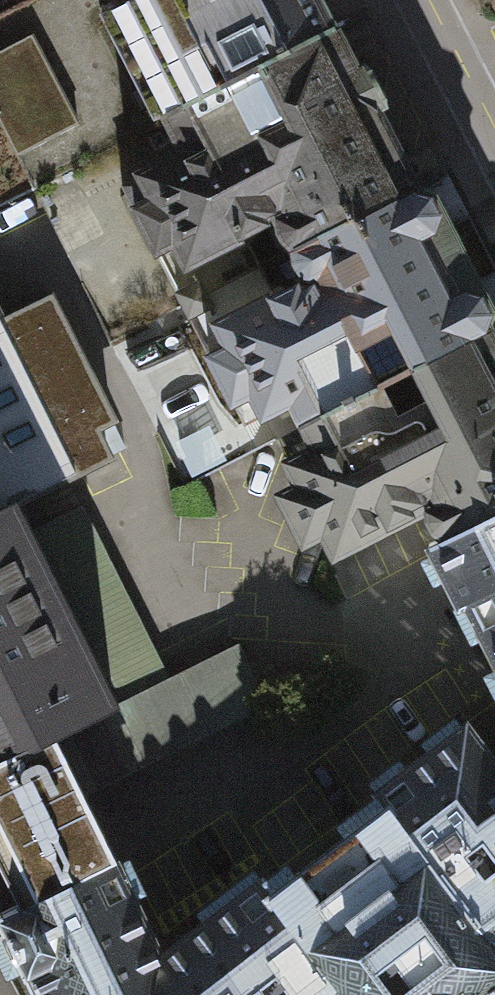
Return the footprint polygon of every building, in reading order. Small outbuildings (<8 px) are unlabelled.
[(174,105),(330,26),(318,0),(112,0),(174,105)] [(119,183),(181,304),(259,263),(243,228),(271,215),(289,248),(352,215),(356,221),(416,190),(374,110),(382,107),(381,95),(366,71),(361,64),(351,69),(330,26),(174,105),(158,110),(180,153),(119,183)] [(0,47),(0,120),(16,153),(79,123),(33,31),(0,47)] [(416,190),(356,221),(352,215),(289,248),(308,285),(279,299),(259,263),(181,304),(244,419),(286,395),(303,422),(315,451),(284,460),(296,478),(277,495),(300,541),(318,532),(334,551),(391,519),(391,512),(416,500),(438,537),(494,510),(494,342),(486,325),(491,303),(479,285),(466,283),(437,232),(444,212),(435,198),(416,190)] [(11,506),(101,460),(97,429),(114,421),(51,299),(0,319),(0,511),(11,506)] [(24,531),(111,703),(166,676),(78,502),(24,531)] [(52,733),(111,703),(24,531),(11,506),(0,511),(0,758),(52,733)] [(494,661),(494,510),(438,537),(426,542),(455,603),(463,602),(494,661)] [(236,641),(166,676),(111,703),(52,733),(79,791),(268,703),(236,641)] [(467,719),(376,784),(388,806),(430,862),(458,842),(472,863),(447,883),(469,912),(472,911),(494,941),(494,758),(467,719)] [(0,758),(0,863),(18,902),(111,857),(79,791),(52,733),(0,758)] [(494,990),(494,941),(472,911),(469,912),(447,883),(419,903),(407,883),(430,862),(388,806),(273,891),(312,947),(331,970),(347,994),(488,994),(494,990)] [(151,956),(159,949),(111,857),(18,902),(0,912),(0,922),(36,994),(171,994),(151,956)] [(159,949),(151,956),(171,994),(347,994),(331,970),(309,988),(294,964),(312,947),(273,891),(259,876),(159,949)]
